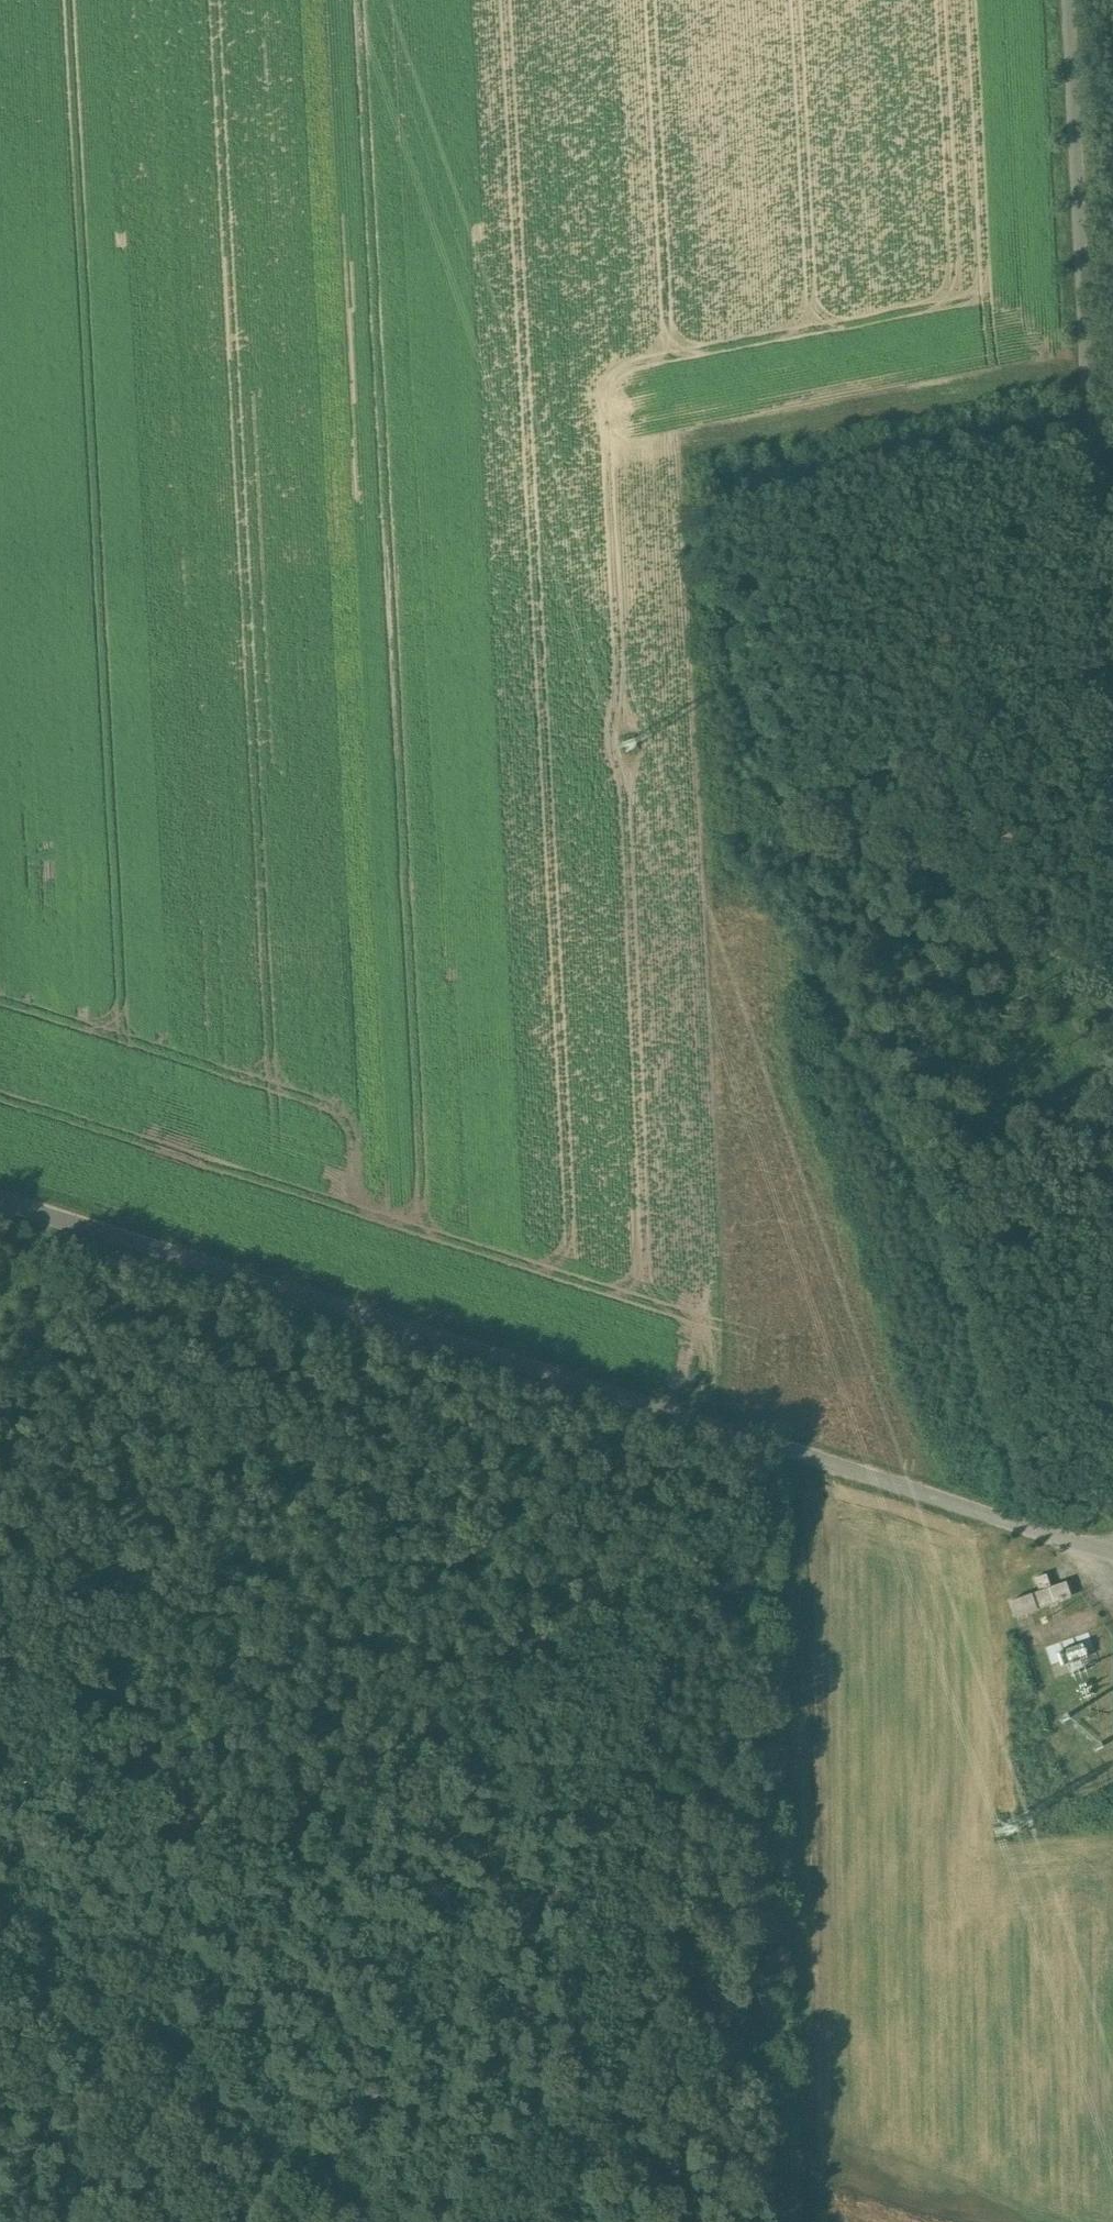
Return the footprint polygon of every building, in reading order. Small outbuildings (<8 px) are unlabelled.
[(1068,1577),(1053,1583),(1049,1571),(1035,1575),(1040,1588),(1009,1598),(1015,1615),(1074,1595),(1068,1577)]
